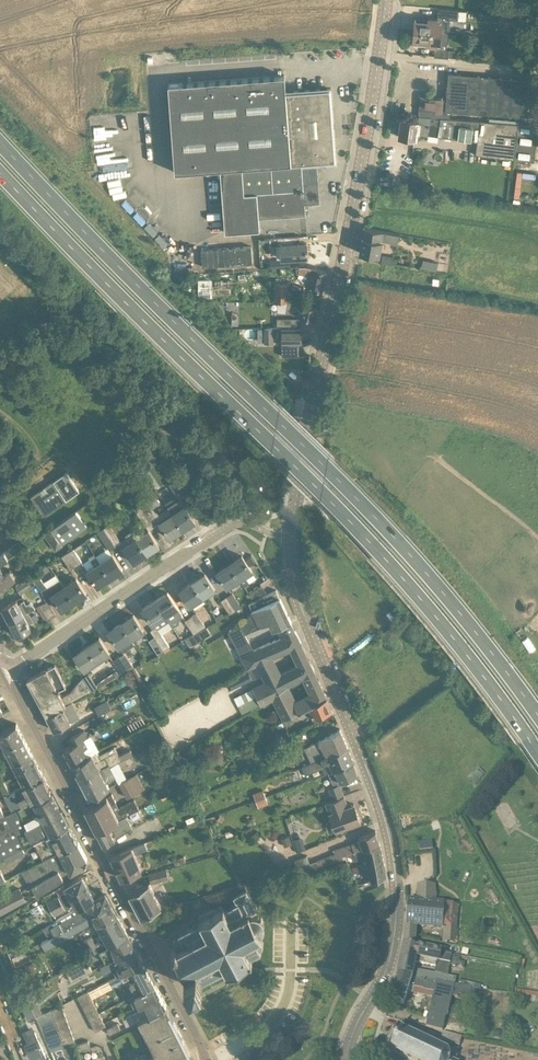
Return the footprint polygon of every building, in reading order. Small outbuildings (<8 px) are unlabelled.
[(520,0),(509,5),(518,25),(529,20),(520,0)] [(466,21),(466,12),(459,11),(459,10),(438,8),(438,17),(442,17),(442,19),(466,21)] [(414,31),(442,33),(443,21),(439,21),(439,19),(415,17),(414,31)] [(441,44),(442,33),(414,31),(413,45),(436,46),(437,44),(441,44)] [(522,51),(523,47),(523,42),(510,41),(508,56),(522,58),(522,51)] [(455,57),(455,50),(449,50),(435,48),(434,57),(438,57),(444,57),(448,58),(448,57),(455,57)] [(475,76),(448,74),(447,99),(446,111),(450,111),(472,113),(475,76)] [(168,84),(175,173),(221,169),(225,232),(260,230),(259,219),(306,216),(305,204),(320,203),(317,162),(335,161),(330,89),(286,92),(285,76),(168,84)] [(475,76),(472,113),(523,116),(524,94),(525,79),(475,76)] [(421,96),(421,109),(442,111),(442,110),(446,111),(447,99),(443,99),(443,98),(421,96)] [(420,116),(440,118),(450,118),(450,111),(446,111),(442,110),(442,111),(421,109),(420,116)] [(401,119),(399,137),(416,139),(417,136),(428,137),(428,135),(437,136),(440,118),(420,116),(419,116),(418,121),(401,119)] [(440,118),(437,136),(477,142),(476,155),(514,159),(518,133),(519,124),(450,118),(440,118)] [(534,162),(537,135),(518,133),(514,159),(534,162)] [(398,244),(399,234),(364,227),(360,252),(380,256),(383,242),(398,244)] [(301,244),(301,236),(283,238),(270,239),(270,246),(277,246),(277,259),(289,258),(308,257),(307,243),(301,244)] [(251,247),(201,251),(203,267),(252,263),(251,247)] [(393,265),(394,257),(383,255),(382,262),(393,265)] [(436,271),(438,262),(423,259),(421,268),(436,271)] [(322,291),(327,271),(306,266),(299,267),(299,274),(305,275),(304,277),(306,278),(305,286),(312,287),(311,289),(322,291)] [(198,297),(212,296),(212,280),(198,280),(198,297)] [(288,302),(289,284),(275,283),(274,301),(288,302)] [(300,303),(288,302),(285,312),(297,315),(316,319),(319,307),(300,303)] [(277,326),(297,326),(297,318),(277,318),(277,326)] [(274,344),(274,328),(267,328),(263,329),(263,330),(259,331),(260,341),(262,341),(261,343),(264,343),(264,344),(274,344)] [(282,343),(301,343),(301,328),(282,328),(282,343)] [(44,514),(79,488),(66,469),(30,495),(44,514)] [(131,473),(128,475),(126,476),(130,482),(135,479),(131,473)] [(129,491),(123,481),(115,487),(121,496),(129,491)] [(171,514),(172,513),(169,509),(159,515),(157,511),(156,512),(148,499),(140,505),(154,527),(160,523),(170,538),(182,530),(171,514)] [(149,530),(154,527),(140,505),(134,509),(148,530),(136,537),(132,531),(132,532),(146,554),(159,546),(149,530)] [(171,514),(182,530),(195,521),(184,505),(172,513),(171,514)] [(56,551),(63,546),(62,544),(87,527),(76,510),(43,533),(56,551)] [(146,554),(132,532),(126,536),(126,537),(120,541),(109,524),(103,529),(116,547),(121,544),(123,546),(134,562),(146,554)] [(110,551),(116,547),(103,529),(98,532),(107,546),(110,551)] [(23,548),(19,541),(4,551),(0,554),(0,563),(23,548)] [(67,553),(76,566),(82,562),(73,549),(67,553)] [(70,570),(76,566),(67,553),(62,556),(70,570)] [(99,562),(110,578),(123,570),(112,553),(99,562)] [(230,564),(240,580),(252,572),(242,556),(230,564)] [(249,566),(255,562),(251,557),(245,561),(249,566)] [(98,586),(110,578),(99,562),(87,570),(98,586)] [(15,578),(10,570),(6,573),(0,564),(0,588),(15,578)] [(228,588),(240,580),(230,564),(217,573),(228,588)] [(74,602),(63,586),(59,579),(47,587),(37,573),(31,577),(36,584),(46,599),(52,595),(62,610),(74,602)] [(193,583),(203,599),(216,591),(205,575),(193,583)] [(36,584),(31,577),(27,579),(27,580),(32,587),(36,584)] [(63,586),(74,602),(87,594),(76,578),(63,586)] [(21,594),(32,587),(27,580),(16,587),(21,594)] [(191,607),(203,599),(193,583),(180,591),(191,607)] [(255,601),(267,593),(263,586),(260,588),(250,595),(255,601)] [(278,629),(292,623),(280,598),(276,591),(250,604),(253,611),(270,603),(277,620),(270,623),(273,629),(278,628),(278,629)] [(167,617),(170,622),(173,627),(179,623),(179,619),(183,616),(179,609),(168,593),(156,601),(167,617)] [(227,597),(235,610),(241,607),(232,593),(227,597)] [(230,614),(235,610),(227,597),(221,601),(230,614)] [(9,622),(29,612),(35,608),(35,607),(31,602),(26,604),(24,600),(19,602),(17,600),(2,608),(9,622)] [(158,630),(170,622),(167,617),(156,601),(143,609),(154,625),(155,625),(156,627),(151,631),(155,637),(164,650),(169,647),(167,643),(161,633),(158,630)] [(51,619),(55,617),(55,616),(56,615),(48,602),(40,606),(49,619),(51,619)] [(253,613),(259,628),(270,623),(277,620),(270,603),(253,611),(252,611),(253,613)] [(50,621),(49,619),(40,606),(37,609),(46,623),(50,621)] [(29,612),(9,622),(17,637),(32,629),(29,623),(33,621),(29,612)] [(190,617),(199,630),(205,626),(196,613),(190,617)] [(122,623),(133,640),(145,632),(134,615),(122,623)] [(194,634),(199,630),(190,617),(185,621),(194,634)] [(135,643),(133,640),(122,623),(109,632),(120,648),(122,652),(135,643)] [(252,649),(246,634),(240,624),(229,631),(239,650),(240,650),(242,657),(239,659),(244,671),(252,667),(260,663),(260,662),(301,643),(292,623),(278,629),(280,636),(252,649)] [(192,646),(203,639),(198,633),(187,640),(192,646)] [(158,654),(164,650),(155,637),(149,641),(158,654)] [(88,646),(99,662),(110,654),(99,638),(88,646)] [(298,664),(309,659),(301,643),(260,662),(260,663),(252,667),(244,671),(249,670),(253,680),(262,675),(264,680),(281,672),(274,658),(291,650),(298,664)] [(86,671),(99,662),(88,646),(75,655),(86,671)] [(120,657),(129,670),(133,667),(125,654),(120,657)] [(122,674),(129,670),(120,657),(113,661),(116,666),(122,674)] [(272,695),(288,687),(303,680),(316,674),(309,659),(298,664),(299,665),(282,674),(281,672),(264,680),(264,681),(252,687),(257,695),(261,704),(262,706),(274,700),(272,695)] [(47,715),(72,702),(92,691),(83,678),(75,686),(71,692),(62,698),(58,691),(66,686),(57,669),(49,673),(48,672),(30,680),(47,715)] [(83,677),(83,678),(92,691),(98,687),(89,673),(83,677)] [(288,718),(327,697),(325,694),(316,674),(303,680),(309,693),(294,700),(288,687),(272,695),(274,700),(283,719),(284,718),(285,720),(288,718)] [(242,714),(261,704),(257,695),(238,705),(242,714)] [(288,718),(285,720),(286,722),(291,720),(292,722),(297,719),(311,713),(312,717),(315,723),(335,716),(334,715),(327,697),(288,718)] [(110,708),(111,708),(108,702),(107,700),(106,701),(94,707),(98,715),(103,712),(110,708)] [(72,702),(47,715),(55,731),(80,718),(72,702)] [(110,708),(103,712),(106,718),(113,714),(110,708)] [(24,738),(17,724),(0,733),(0,740),(1,741),(0,742),(0,750),(4,749),(24,738)] [(310,764),(348,748),(340,730),(319,741),(304,748),(310,764)] [(73,765),(89,756),(84,748),(88,746),(85,739),(88,738),(85,731),(71,738),(75,744),(64,749),(73,765)] [(32,754),(24,738),(4,749),(0,750),(0,770),(12,764),(32,754)] [(119,756),(114,747),(99,754),(102,759),(96,762),(93,754),(89,756),(73,765),(80,780),(92,774),(91,773),(107,765),(109,764),(111,766),(117,763),(133,755),(131,750),(119,756)] [(332,771),(354,763),(354,762),(348,748),(310,764),(313,771),(314,773),(330,765),(332,771)] [(28,774),(40,768),(32,754),(12,764),(18,776),(27,772),(28,774)] [(354,763),(332,771),(333,772),(328,773),(332,784),(327,786),(328,788),(327,788),(332,800),(344,795),(340,785),(341,784),(341,781),(358,775),(354,763)] [(107,783),(116,777),(111,766),(109,764),(107,765),(91,773),(92,774),(80,780),(90,799),(110,788),(107,783)] [(18,776),(23,786),(24,787),(44,777),(40,768),(28,774),(27,772),(18,776)] [(128,798),(141,791),(133,776),(120,783),(128,798)] [(34,801),(52,791),(44,777),(24,787),(10,794),(5,797),(10,808),(12,812),(17,809),(34,801)] [(0,785),(0,787),(5,797),(10,794),(5,782),(0,785)] [(253,793),(256,801),(265,797),(262,790),(253,793)] [(27,828),(62,811),(52,793),(35,802),(34,801),(17,809),(27,828)] [(126,815),(139,809),(135,800),(119,808),(112,794),(85,809),(96,831),(126,815)] [(265,797),(256,801),(258,808),(268,804),(265,797)] [(326,805),(337,833),(343,830),(344,832),(348,830),(348,828),(362,823),(355,806),(349,808),(345,798),(326,805)] [(12,812),(5,816),(3,812),(0,807),(0,861),(4,859),(8,857),(13,854),(18,852),(23,849),(34,843),(70,826),(62,811),(27,828),(17,809),(12,812)] [(126,815),(96,831),(97,831),(104,844),(132,829),(126,815)] [(42,860),(78,842),(70,826),(34,843),(42,860)] [(256,839),(261,835),(257,831),(252,835),(256,839)] [(323,858),(316,860),(319,868),(320,868),(346,859),(345,856),(356,852),(356,851),(359,850),(364,848),(379,843),(375,831),(358,837),(360,841),(334,851),(335,854),(323,858)] [(292,844),(289,836),(281,839),(284,846),(292,844)] [(419,842),(420,851),(433,849),(432,840),(419,842)] [(42,860),(43,861),(25,870),(3,882),(0,883),(0,891),(6,888),(8,891),(27,881),(30,887),(58,871),(62,880),(64,879),(63,877),(86,864),(88,859),(78,842),(42,860)] [(367,862),(383,857),(380,842),(379,843),(364,848),(359,850),(361,860),(367,859),(367,862)] [(121,880),(122,879),(143,870),(135,854),(147,849),(145,843),(110,857),(121,880)] [(176,866),(186,863),(184,856),(174,860),(176,866)] [(299,875),(308,872),(312,870),(309,863),(306,856),(294,860),(297,868),(297,869),(299,875)] [(383,857),(367,862),(370,876),(371,881),(386,876),(385,865),(383,857)] [(151,884),(169,879),(167,869),(149,874),(151,884)] [(32,886),(37,896),(62,880),(58,871),(34,885),(32,886)] [(51,909),(89,887),(87,884),(88,881),(86,877),(83,877),(83,876),(64,886),(67,892),(59,896),(47,902),(51,909)] [(211,908),(199,915),(200,919),(199,919),(201,922),(178,934),(180,937),(173,940),(176,947),(170,949),(173,955),(175,954),(186,974),(185,975),(191,987),(193,986),(194,987),(196,988),(198,988),(199,988),(201,988),(202,987),(203,986),(204,985),(204,983),(204,981),(226,970),(228,972),(230,971),(232,975),(248,966),(253,963),(252,959),(251,956),(261,951),(261,949),(262,948),(263,946),(264,944),(263,942),(262,940),(261,939),(259,938),(257,938),(262,936),(261,933),(262,932),(263,931),(263,930),(265,928),(265,927),(265,926),(265,923),(265,922),(265,920),(264,918),(262,917),(260,915),(258,913),(255,913),(253,913),(250,913),(258,909),(247,888),(246,888),(244,883),(206,896),(211,908)] [(141,918),(143,917),(162,907),(150,884),(129,894),(141,918)] [(418,928),(444,930),(445,902),(437,902),(437,884),(418,884),(417,901),(408,900),(406,925),(405,925),(405,935),(417,938),(418,928)] [(77,909),(95,899),(95,898),(96,895),(94,891),(91,891),(89,887),(51,909),(55,916),(66,910),(66,909),(74,905),(77,909)] [(0,900),(0,916),(26,901),(20,889),(0,900)] [(48,939),(111,903),(105,893),(95,899),(77,909),(43,928),(48,939)] [(43,902),(31,907),(35,916),(47,912),(43,902)] [(96,924),(116,913),(111,903),(48,939),(41,944),(46,951),(74,936),(74,934),(95,922),(96,924)] [(100,950),(128,935),(116,913),(96,924),(104,938),(100,939),(101,940),(96,943),(92,936),(83,941),(90,955),(100,950)] [(443,942),(445,942),(456,942),(456,931),(444,930),(443,942)] [(115,959),(136,949),(128,935),(100,950),(106,963),(111,961),(115,959)] [(417,956),(418,947),(404,944),(399,973),(398,975),(470,987),(455,984),(457,977),(418,970),(418,973),(414,972),(416,962),(436,966),(437,960),(417,956)] [(453,953),(450,953),(442,951),(443,949),(419,944),(418,947),(417,956),(437,960),(451,963),(452,958),(453,953)] [(16,949),(8,954),(11,959),(19,954),(16,949)] [(121,975),(144,964),(136,949),(115,959),(111,961),(116,977),(121,975)] [(456,966),(458,964),(459,964),(459,960),(460,956),(453,955),(451,965),(456,966)] [(72,982),(92,971),(85,958),(65,969),(72,982)] [(137,995),(156,985),(148,970),(144,964),(121,975),(124,982),(134,977),(136,981),(124,987),(130,999),(137,995)] [(86,983),(88,989),(109,982),(106,975),(86,983)] [(472,988),(470,987),(398,975),(390,999),(404,1004),(408,992),(412,993),(433,997),(426,1027),(444,1031),(462,1037),(464,1029),(458,1027),(445,1024),(447,1015),(448,1015),(450,1007),(452,995),(459,997),(459,995),(470,997),(472,988)] [(139,1006),(161,995),(156,985),(137,995),(130,999),(135,1008),(139,1006)] [(78,998),(81,1004),(90,999),(87,993),(78,998)] [(139,1020),(166,1006),(161,995),(139,1006),(141,1010),(124,1019),(127,1025),(139,1020)] [(81,1004),(83,1009),(93,1004),(90,999),(81,1004)] [(36,1017),(43,1014),(37,1002),(30,1006),(36,1017)] [(83,1009),(86,1015),(96,1010),(93,1004),(83,1009)] [(150,1059),(179,1059),(190,1055),(190,1053),(166,1006),(167,1006),(166,1006),(139,1020),(147,1036),(155,1052),(148,1055),(150,1059)] [(51,1011),(53,1017),(64,1013),(62,1007),(51,1011)] [(86,1015),(89,1021),(99,1015),(96,1010),(86,1015)] [(43,1014),(36,1017),(40,1026),(55,1021),(51,1011),(43,1014)] [(53,1017),(55,1023),(66,1019),(64,1013),(53,1017)] [(89,1021),(92,1026),(102,1021),(99,1015),(89,1021)] [(55,1023),(57,1029),(68,1025),(66,1019),(55,1023)] [(55,1021),(40,1026),(44,1036),(58,1031),(57,1029),(55,1021)] [(95,1032),(105,1027),(102,1021),(92,1026),(95,1032)] [(110,1035),(119,1030),(116,1024),(106,1029),(110,1035)] [(57,1029),(58,1031),(60,1035),(71,1031),(68,1025),(57,1029)] [(451,1059),(451,1058),(449,1050),(438,1045),(417,1036),(398,1027),(390,1049),(413,1059),(453,1059),(451,1059)] [(219,1035),(223,1044),(239,1037),(235,1028),(219,1035)] [(136,1029),(130,1031),(137,1044),(142,1041),(136,1029)] [(58,1031),(44,1036),(51,1052),(64,1046),(62,1041),(60,1035),(58,1031)] [(60,1035),(62,1041),(73,1037),(71,1031),(60,1035)] [(460,1045),(462,1037),(444,1031),(441,1040),(460,1045)] [(28,1044),(38,1040),(35,1032),(24,1036),(28,1044)] [(62,1041),(64,1046),(75,1043),(73,1037),(62,1041)] [(42,1048),(39,1041),(28,1045),(24,1047),(27,1054),(42,1048)] [(78,1052),(90,1048),(88,1041),(76,1046),(78,1052)] [(27,1054),(29,1059),(32,1057),(41,1054),(44,1053),(42,1048),(27,1054)] [(148,1055),(146,1052),(129,1059),(150,1059),(148,1055)]
